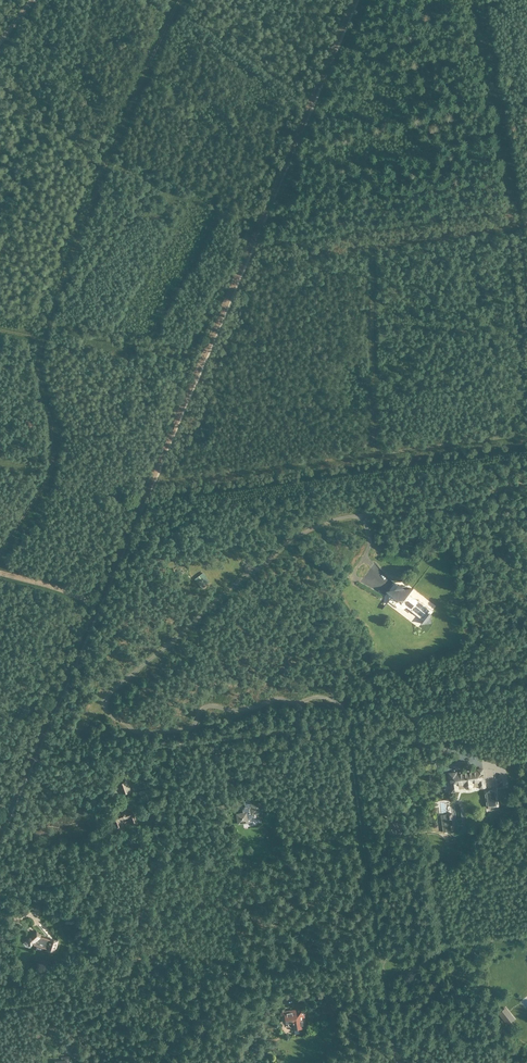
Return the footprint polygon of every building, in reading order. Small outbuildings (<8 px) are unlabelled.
[(210,582),(203,573),(195,579),(202,588),(210,582)] [(422,621),(432,608),(401,585),(392,597),(422,621)] [(457,771),(448,772),(451,792),(460,791),(460,789),(465,788),(466,789),(469,790),(472,788),(473,787),(479,786),(479,788),(487,787),(484,768),(476,769),(476,770),(465,772),(465,771),(458,772),(457,771)] [(120,782),(124,795),(131,792),(128,783),(126,784),(125,780),(120,782)] [(496,789),(485,791),(487,807),(498,806),(496,789)] [(149,792),(143,794),(145,803),(152,801),(149,792)] [(254,814),(261,813),(260,803),(251,804),(250,799),(245,800),(246,808),(245,808),(243,810),(244,813),(237,814),(238,824),(248,822),(248,820),(252,819),(252,817),(255,816),(254,814)] [(130,817),(132,825),(137,823),(132,810),(126,812),(118,814),(121,821),(128,818),(130,817)] [(447,814),(441,815),(444,832),(454,831),(453,824),(453,823),(452,820),(453,820),(452,813),(447,814)] [(393,817),(392,830),(404,830),(404,817),(393,817)] [(66,916),(66,924),(74,925),(74,917),(66,916)] [(43,926),(40,929),(47,935),(50,932),(43,926)] [(36,931),(29,938),(28,938),(26,940),(26,941),(30,946),(33,943),(34,944),(47,948),(46,950),(54,952),(58,940),(50,938),(49,939),(42,936),(41,937),(36,931)] [(337,1004),(346,1012),(350,1008),(345,1004),(346,1002),(342,998),(341,1000),(340,1000),(337,1004)] [(335,1021),(333,1003),(328,1004),(328,1008),(321,1009),(322,1014),(329,1014),(330,1021),(335,1021)] [(285,1011),(287,1022),(294,1021),(295,1028),(305,1027),(303,1015),(306,1011),(299,1006),(297,1010),(285,1011)]
